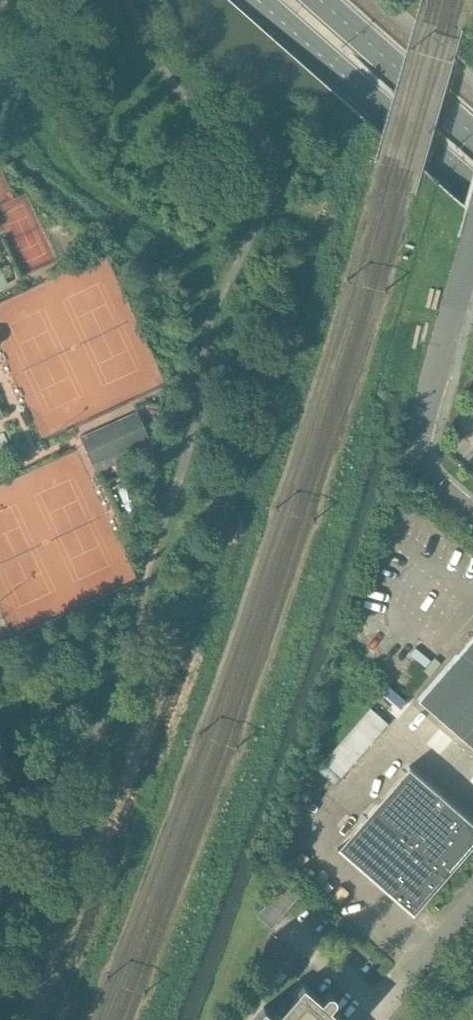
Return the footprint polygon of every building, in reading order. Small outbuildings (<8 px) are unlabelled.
[(137,411),(80,437),(92,465),(149,439),(137,411)] [(464,645),(461,649),(472,659),(472,635),(464,645)] [(461,649),(417,699),(472,747),(472,659),(461,649)] [(340,777),(388,723),(371,708),(323,762),(340,777)] [(448,873),(472,844),(472,822),(409,766),(373,807),(448,873)] [(373,807),(337,848),(412,914),(448,873),(373,807)] [(329,1006),(333,1001),(334,999),(335,998),(335,996),(334,994),(333,993),(331,992),(329,991),(328,991),(326,992),(325,993),(323,996),(320,999),(302,984),(274,1016),(263,1007),(251,1019),(344,1019),(329,1006)]
